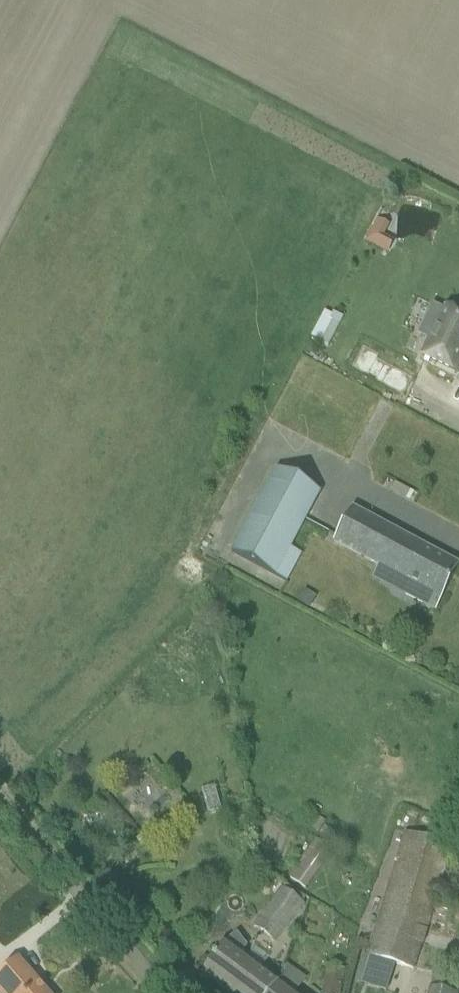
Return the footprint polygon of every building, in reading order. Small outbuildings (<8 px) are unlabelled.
[(377,220),(366,241),(387,252),(393,241),(382,236),(388,226),(377,220)] [(419,334),(430,340),(422,356),(457,372),(458,368),(458,313),(445,306),(443,310),(433,305),(419,334)] [(342,317),(332,312),(331,315),(329,320),(332,321),(339,325),(342,317)] [(328,346),(339,325),(331,321),(320,342),(328,346)] [(350,341),(342,358),(367,371),(376,354),(350,341)] [(231,552),(275,576),(320,491),(276,467),(231,552)] [(352,508),(333,544),(412,586),(407,595),(434,610),(458,565),(352,508)] [(405,832),(367,956),(362,955),(354,982),(386,991),(394,964),(412,969),(449,845),(405,832)] [(316,841),(289,875),(308,889),(334,856),(316,841)] [(254,925),(275,941),(302,903),(281,888),(254,925)] [(201,973),(228,992),(268,992),(278,979),(262,967),(249,958),(242,953),(247,947),(236,934),(227,941),(225,940),(213,957),(201,973)] [(2,972),(0,973),(0,992),(1,992),(47,992),(17,959),(2,972)] [(285,980),(304,987),(309,974),(290,967),(285,980)] [(344,970),(328,967),(322,992),(339,992),(344,970)] [(428,992),(457,992),(458,984),(458,974),(433,968),(429,988),(428,992)] [(268,992),(296,992),(278,979),(268,992)]
